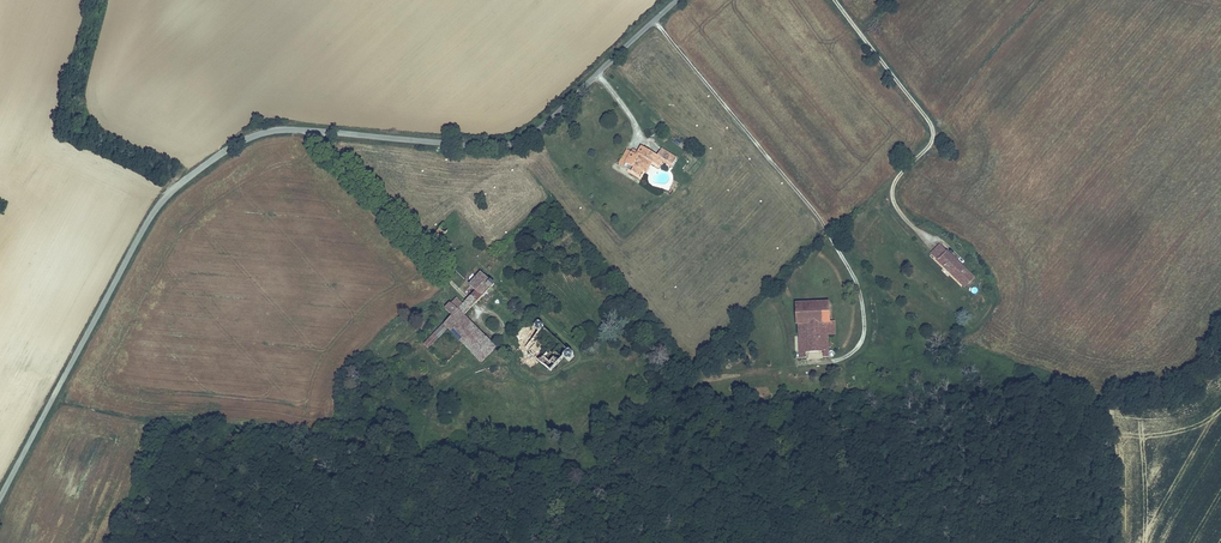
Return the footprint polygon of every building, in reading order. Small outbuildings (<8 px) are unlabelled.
[(635,166),(632,171),(638,175),(642,168),(648,159),(652,161),(658,165),(663,157),(643,144),(639,149),(637,153),(633,150),(626,161),(635,166)] [(626,161),(633,150),(627,147),(618,162),(632,171),(635,166),(626,161)] [(652,161),(648,159),(642,168),(646,170),(652,161)] [(971,273),(941,245),(933,253),(938,258),(936,260),(961,283),(971,273)] [(469,283),(476,290),(463,304),(456,297),(445,309),(451,316),(424,343),(428,348),(449,328),(480,360),(494,346),(464,313),(495,282),(482,270),(469,283)] [(974,276),(971,273),(961,283),(964,287),(974,276)] [(823,356),(829,356),(827,320),(830,320),(830,302),(796,302),(796,321),(799,321),(800,356),(806,356),(805,350),(811,350),(810,342),(819,342),(820,350),(823,349),(823,356)] [(538,319),(537,321),(533,326),(539,332),(526,346),(550,370),(564,356),(568,360),(575,353),(573,351),(568,347),(567,348),(544,326),(545,325),(538,319)] [(830,320),(827,320),(829,356),(836,355),(835,320),(830,320)] [(819,342),(810,342),(811,350),(820,350),(819,342)]
